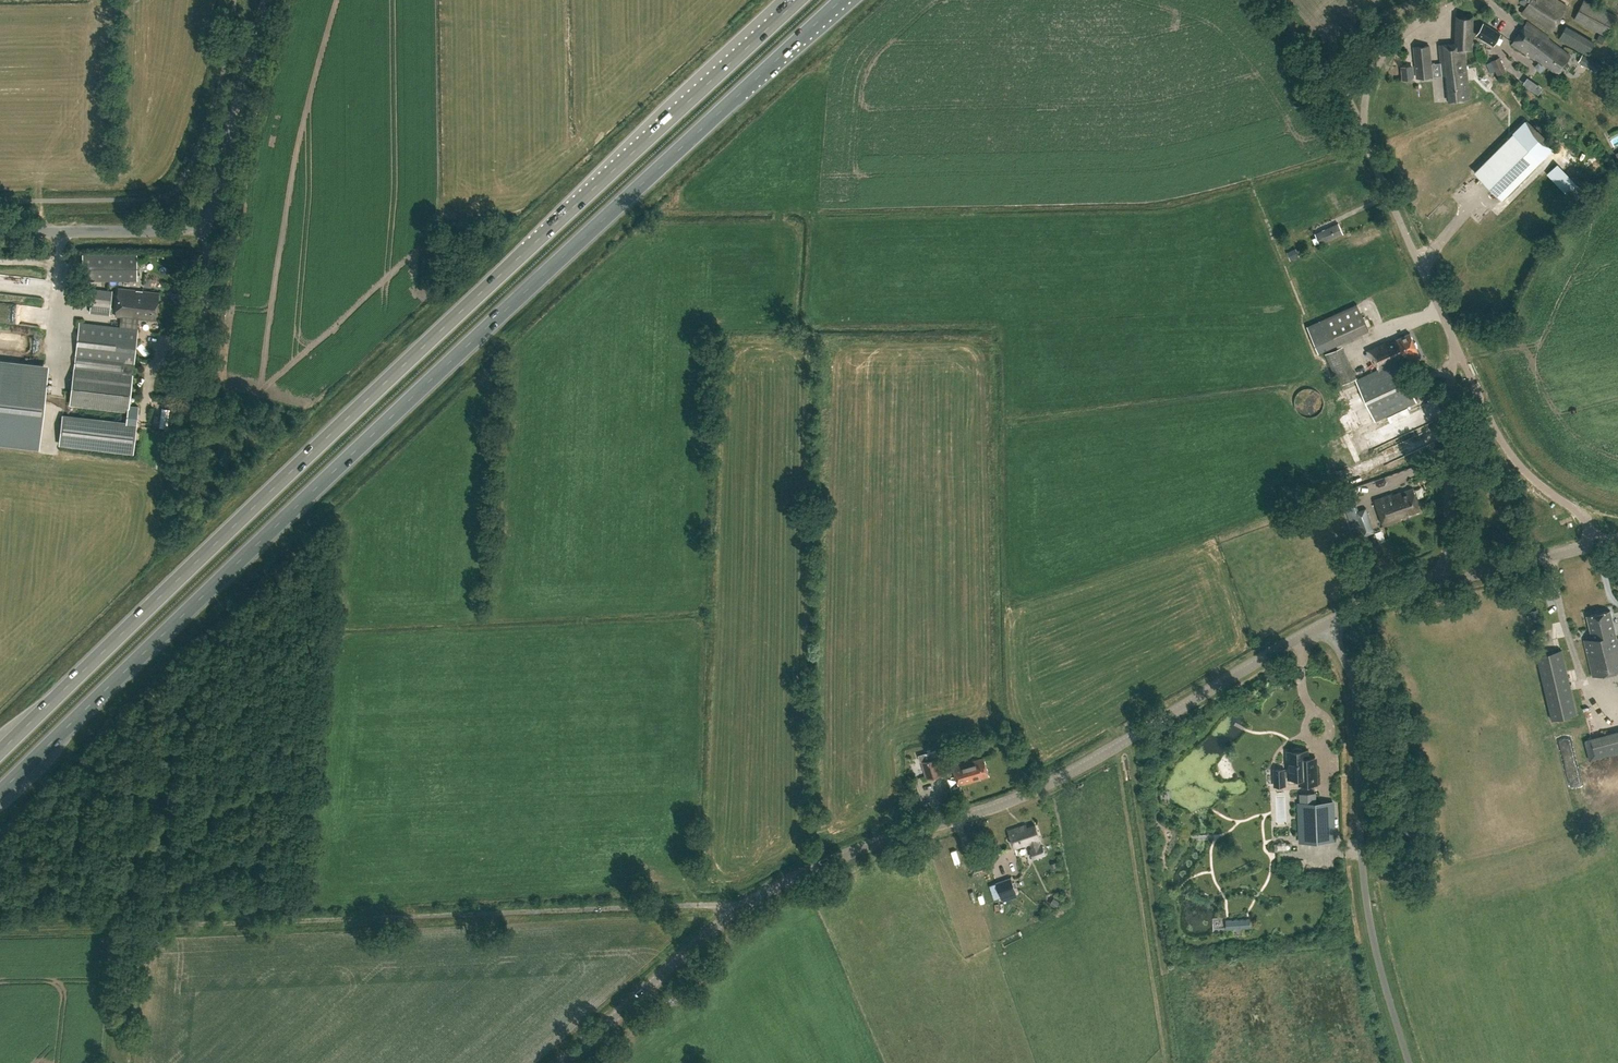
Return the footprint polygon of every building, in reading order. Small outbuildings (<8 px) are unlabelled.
[(1519,1),(1527,5),(1522,13),(1551,31),(1566,6),(1555,0),(1519,0),(1519,1)] [(1588,0),(1584,0),(1574,19),(1606,36),(1617,15),(1588,0)] [(1471,50),(1474,15),(1457,16),(1455,44),(1439,45),(1442,76),(1447,76),(1449,101),(1470,99),(1465,51),(1471,50)] [(1500,32),(1482,23),(1476,35),(1494,44),(1500,32)] [(1548,39),(1526,24),(1511,45),(1534,61),(1536,59),(1558,74),(1570,57),(1546,41),(1548,39)] [(1595,42),(1567,25),(1559,39),(1587,55),(1595,42)] [(1432,45),(1418,47),(1420,74),(1434,73),(1432,45)] [(1554,148),(1525,119),(1475,170),(1504,198),(1554,148)] [(1584,192),(1557,163),(1546,174),(1573,203),(1584,192)] [(1342,234),(1338,224),(1315,234),(1319,244),(1342,234)] [(136,279),(136,253),(82,254),(82,280),(136,279)] [(159,293),(119,289),(118,292),(92,289),(89,312),(116,315),(115,317),(156,321),(159,293)] [(1326,318),(1307,326),(1319,352),(1369,329),(1357,303),(1326,318)] [(129,405),(129,399),(132,375),(130,375),(131,364),(133,365),(138,329),(136,328),(137,320),(120,318),(119,326),(80,322),(75,358),(74,368),(70,404),(128,411),(127,417),(127,422),(62,414),(60,437),(59,445),(132,454),(133,445),(138,406),(129,405)] [(1417,349),(1410,334),(1389,343),(1389,341),(1367,351),(1370,358),(1374,357),(1379,369),(1356,379),(1374,421),(1416,402),(1398,361),(1405,357),(1404,355),(1417,349)] [(1357,377),(1343,345),(1325,353),(1339,385),(1357,377)] [(48,365),(0,360),(0,444),(38,449),(41,429),(48,365)] [(1400,472),(1403,481),(1428,472),(1425,463),(1400,472)] [(1377,484),(1383,491),(1390,485),(1384,478),(1377,484)] [(1420,509),(1413,489),(1392,496),(1392,493),(1374,499),(1383,525),(1401,519),(1400,516),(1420,509)] [(1359,510),(1356,504),(1345,507),(1349,521),(1351,520),(1355,531),(1360,529),(1362,536),(1374,532),(1366,508),(1359,510)] [(1610,610),(1587,616),(1592,638),(1584,640),(1592,676),(1617,670),(1617,638),(1617,639),(1610,610)] [(1577,713),(1562,649),(1536,655),(1551,719),(1577,713)] [(1584,741),(1589,760),(1617,752),(1617,731),(1584,741)] [(963,752),(970,750),(968,743),(961,745),(963,752)] [(1289,769),(1285,770),(1285,768),(1273,768),(1273,786),(1286,786),(1286,776),(1289,776),(1289,778),(1305,778),(1305,784),(1317,784),(1316,767),(1309,767),(1308,749),(1302,750),(1302,748),(1300,748),(1299,748),(1297,748),(1295,748),(1294,749),(1294,750),(1288,750),(1289,769)] [(944,773),(940,755),(921,760),(926,777),(944,773)] [(989,775),(984,757),(973,760),(972,759),(953,765),(958,784),(980,778),(980,777),(989,775)] [(1323,801),(1323,792),(1308,793),(1308,802),(1297,802),(1298,842),(1336,841),(1335,801),(1323,801)] [(1027,826),(1026,823),(1008,829),(1014,846),(1031,841),(1033,848),(1030,849),(1032,858),(1046,854),(1044,845),(1040,846),(1038,839),(1040,838),(1036,823),(1027,826)] [(1016,892),(1012,880),(996,885),(1001,897),(1016,892)]
